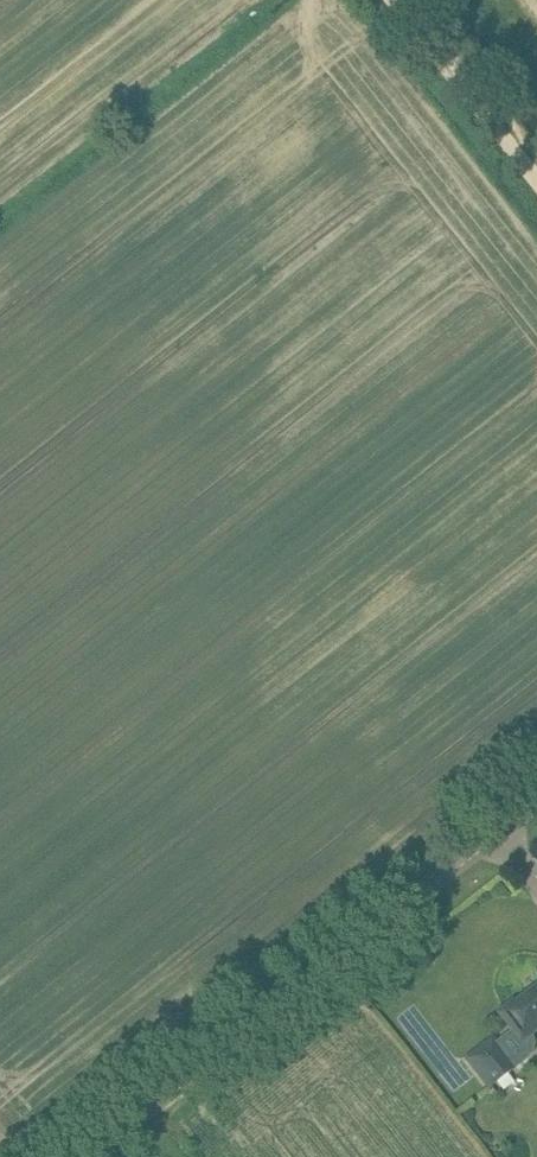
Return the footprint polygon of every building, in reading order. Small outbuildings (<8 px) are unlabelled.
[(502,1013),(522,1038),(536,1026),(536,986),(502,1013)] [(490,1087),(515,1068),(492,1039),(467,1059),(490,1087)]
